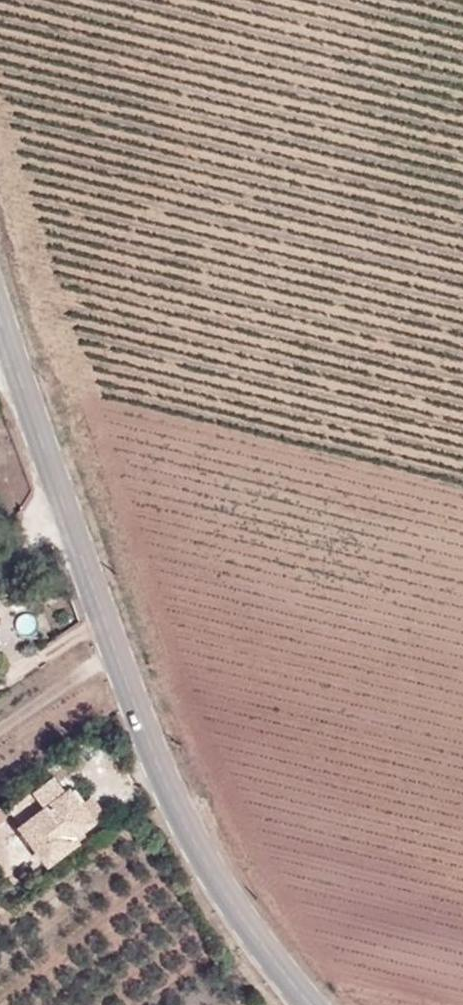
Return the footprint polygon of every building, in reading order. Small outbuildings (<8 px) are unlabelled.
[(93,820),(91,817),(82,805),(69,789),(66,790),(54,776),(9,810),(48,862),(77,840),(74,834),(93,820)] [(82,805),(91,817),(101,808),(94,797),(82,805)]
